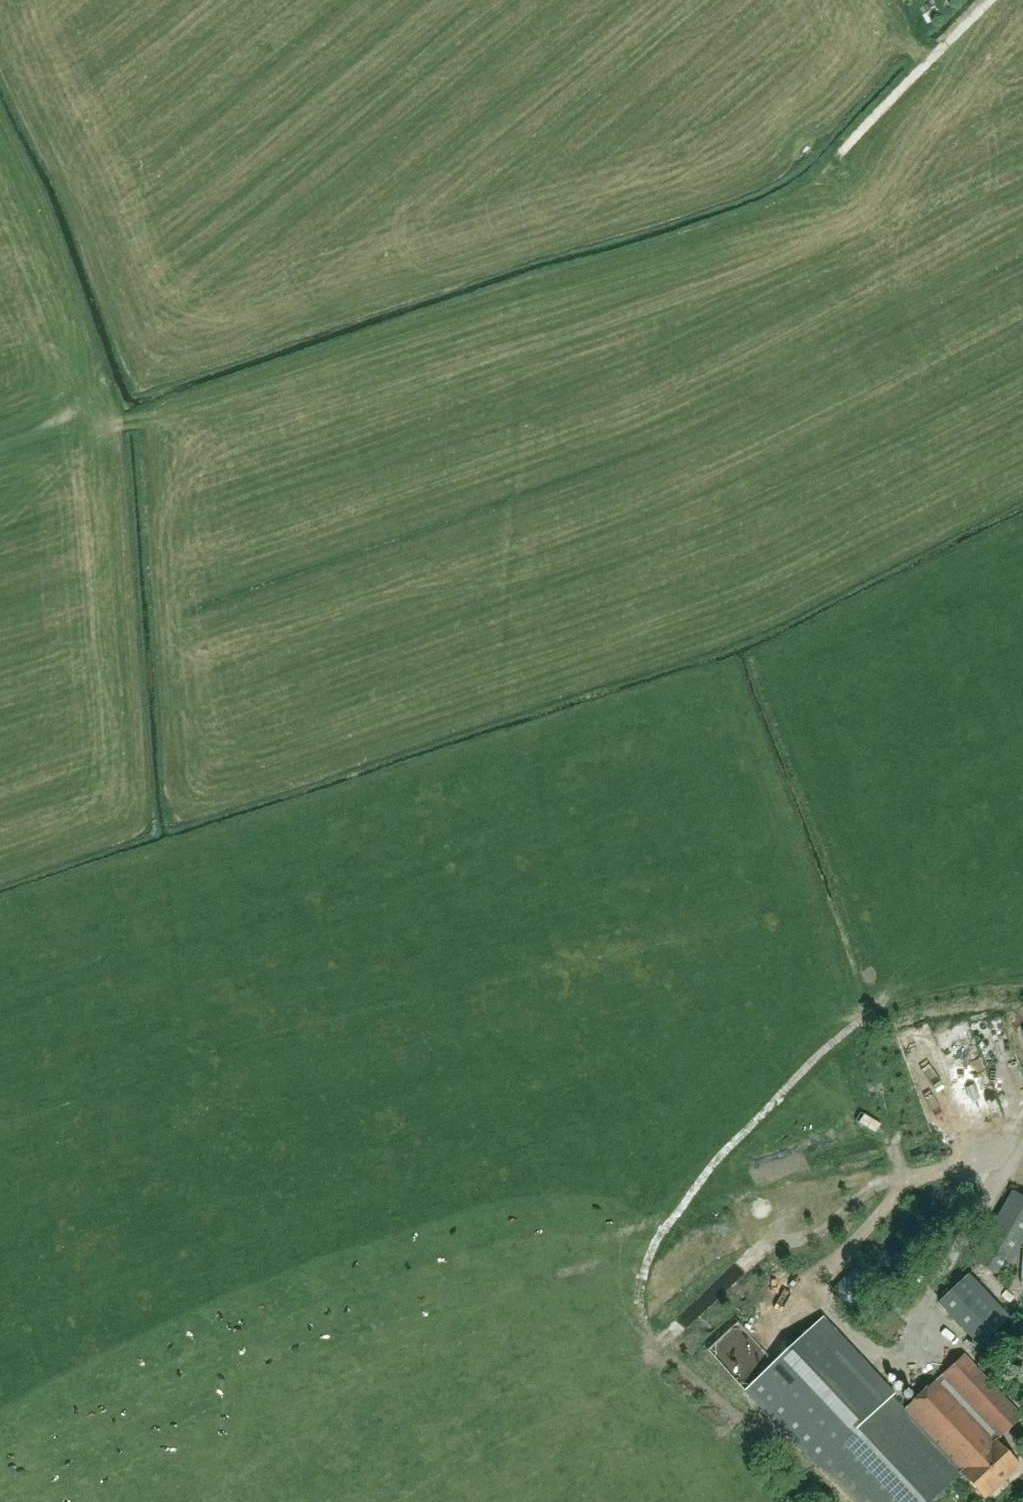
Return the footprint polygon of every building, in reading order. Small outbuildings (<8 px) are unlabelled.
[(1001,1275),(1022,1238),(1022,1197),(1012,1190),(973,1258),(1001,1275)] [(978,1345),(1008,1316),(968,1273),(938,1302),(978,1345)] [(871,1326),(885,1341),(903,1325),(889,1310),(871,1326)] [(1021,1465),(997,1439),(1022,1416),(963,1353),(904,1407),(821,1320),(745,1390),(850,1501),(929,1501),(960,1473),(984,1499),(1021,1465)]
